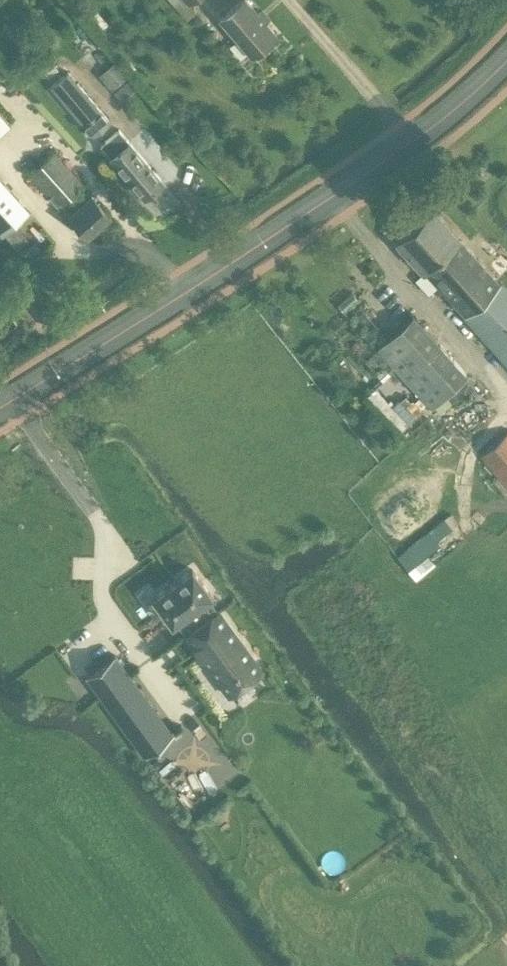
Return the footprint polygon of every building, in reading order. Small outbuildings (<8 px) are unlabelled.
[(173,4),(187,19),(196,11),(190,3),(192,0),(178,0),(173,4)] [(237,38),(252,55),(276,34),(247,0),(241,0),(220,18),(237,38)] [(92,135),(109,121),(68,71),(51,86),(92,135)] [(10,122),(0,111),(0,131),(10,122)] [(145,198),(150,194),(151,195),(155,196),(160,191),(160,187),(159,186),(164,182),(119,131),(100,147),(132,183),(127,187),(137,198),(141,194),(145,198)] [(59,208),(84,186),(55,153),(30,175),(59,208)] [(0,185),(0,233),(2,235),(4,233),(14,224),(29,210),(4,182),(0,185)] [(89,239),(112,218),(92,196),(69,217),(89,239)] [(423,270),(506,363),(506,289),(460,237),(434,208),(397,241),(423,270)] [(432,407),(435,405),(441,412),(454,401),(447,394),(469,374),(414,314),(378,348),(432,407)] [(481,456),(480,456),(506,486),(506,433),(481,456)] [(406,568),(474,514),(460,496),(392,549),(406,568)] [(173,623),(176,622),(184,634),(230,697),(265,671),(219,608),(211,596),(212,596),(191,568),(153,596),(173,623)] [(115,656),(86,678),(143,756),(173,734),(115,656)]
